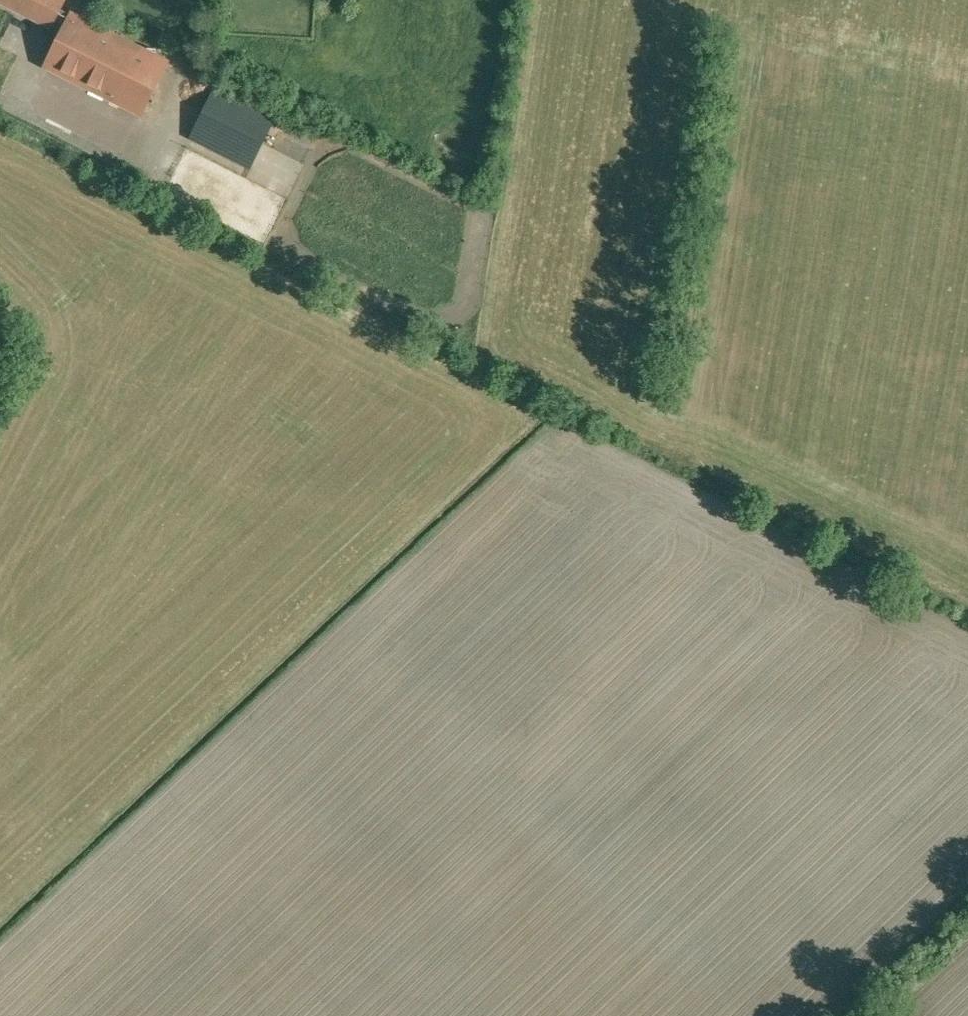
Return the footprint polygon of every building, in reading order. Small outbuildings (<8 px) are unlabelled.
[(51,27),(53,22),(67,29),(48,66),(138,111),(164,61),(74,16),(71,21),(57,14),(64,0),(0,0),(0,1),(51,27)] [(273,116),(216,88),(191,138),(248,167),(273,116)]
